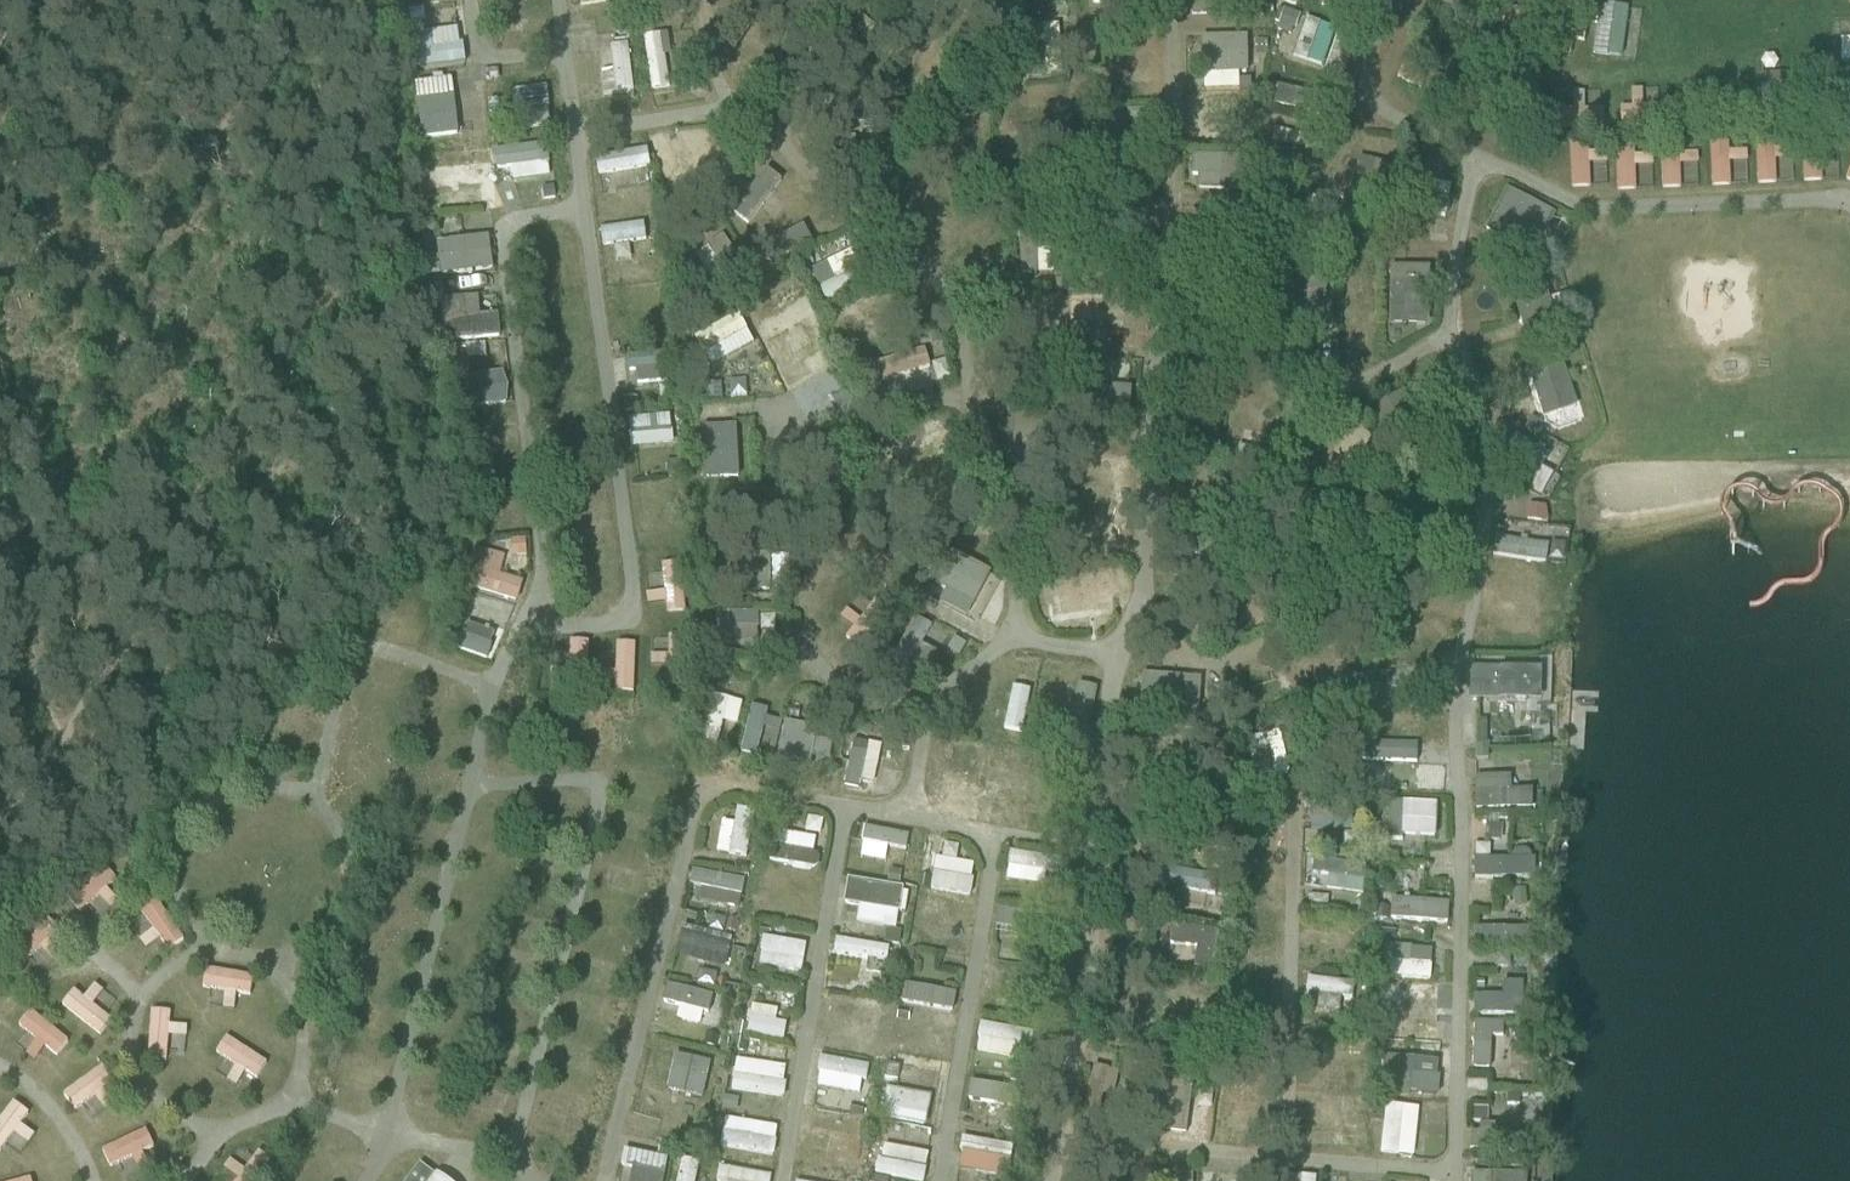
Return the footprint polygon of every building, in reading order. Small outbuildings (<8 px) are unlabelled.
[(1074,17),(1115,17),(1115,0),(1074,0),(1074,17)] [(1624,56),(1626,5),(1596,4),(1594,55),(1624,56)] [(409,30),(411,67),(462,65),(460,27),(409,30)] [(1201,35),(1203,73),(1248,71),(1246,32),(1201,35)] [(1288,64),(1340,72),(1345,41),(1293,32),(1288,64)] [(1840,64),(1849,63),(1849,38),(1839,38),(1840,64)] [(596,45),(598,94),(631,92),(629,44),(596,45)] [(451,78),(414,80),(417,137),(454,135),(451,78)] [(1299,109),(1298,87),(1266,89),(1267,110),(1299,109)] [(1572,109),(1560,110),(1561,129),(1599,128),(1598,92),(1572,93),(1572,109)] [(1247,93),(1200,94),(1200,139),(1248,138),(1247,93)] [(491,147),(492,167),(510,166),(510,179),(548,177),(547,144),(491,147)] [(1569,189),(1593,188),(1591,145),(1567,146),(1569,189)] [(1612,187),(1634,190),(1637,166),(1650,168),(1653,152),(1617,147),(1612,187)] [(1729,147),(1709,148),(1710,187),(1730,186),(1729,147)] [(1659,188),(1680,189),(1680,149),(1659,149),(1659,188)] [(1753,183),(1774,184),(1775,149),(1754,149),(1753,183)] [(744,226),(780,181),(756,162),(720,207),(744,226)] [(1449,199),(1450,181),(1406,179),(1405,197),(1449,199)] [(478,184),(424,193),(427,212),(481,204),(478,184)] [(1560,248),(1572,224),(1503,190),(1481,235),(1531,260),(1541,239),(1560,248)] [(769,264),(811,243),(802,224),(760,246),(769,264)] [(599,244),(643,243),(642,225),(598,226),(599,244)] [(434,239),(436,273),(490,270),(488,235),(434,239)] [(1019,241),(1020,273),(1045,272),(1044,240),(1019,241)] [(694,255),(709,277),(728,263),(712,242),(694,255)] [(807,270),(825,304),(860,286),(843,252),(807,270)] [(1423,337),(1424,266),(1389,265),(1388,337),(1423,337)] [(476,295),(438,297),(440,339),(497,336),(496,312),(477,313),(476,295)] [(1116,321),(1116,298),(1067,297),(1066,320),(1116,321)] [(848,315),(861,351),(886,342),(873,306),(848,315)] [(1093,372),(1123,373),(1124,359),(1093,358),(1093,372)] [(631,385),(656,384),(655,360),(630,361),(631,385)] [(1526,373),(1540,418),(1577,406),(1563,361),(1526,373)] [(504,372),(466,374),(468,405),(506,403),(504,372)] [(627,417),(629,446),(670,444),(669,415),(627,417)] [(740,478),(737,423),(699,425),(702,480),(740,478)] [(1244,428),(1241,443),(1277,450),(1280,436),(1244,428)] [(1534,479),(1548,455),(1514,435),(1500,458),(1534,479)] [(1116,521),(1117,469),(1078,468),(1077,521),(1116,521)] [(480,536),(518,531),(515,499),(476,503),(480,536)] [(1493,539),(1493,560),(1547,562),(1548,541),(1493,539)] [(500,575),(504,554),(471,547),(463,589),(517,599),(521,579),(500,575)] [(929,598),(967,615),(988,569),(950,552),(929,598)] [(785,591),(784,553),(731,554),(732,592),(785,591)] [(662,590),(644,593),(646,606),(685,600),(679,562),(658,565),(662,590)] [(1095,580),(1045,588),(1050,620),(1100,611),(1095,580)] [(456,649),(486,660),(497,631),(467,620),(456,649)] [(588,681),(587,640),(568,641),(569,681),(588,681)] [(597,670),(598,693),(637,692),(635,642),(613,643),(613,670),(597,670)] [(1467,699),(1542,701),(1543,656),(1468,654),(1467,699)] [(1012,676),(1002,728),(1024,732),(1033,680),(1012,676)] [(1185,677),(1153,676),(1152,713),(1197,715),(1198,688),(1185,688),(1185,677)] [(1092,733),(1095,686),(1073,685),(1070,732),(1092,733)] [(721,721),(737,725),(743,701),(712,693),(699,742),(715,746),(721,721)] [(741,753),(772,759),(770,765),(810,772),(812,760),(825,763),(829,743),(809,739),(811,726),(764,718),(766,709),(749,706),(741,753)] [(724,723),(716,746),(729,750),(737,728),(724,723)] [(1252,736),(1256,778),(1273,776),(1274,787),(1290,785),(1285,733),(1252,736)] [(844,783),(871,788),(881,745),(853,739),(844,783)] [(1474,776),(1475,810),(1531,809),(1531,790),(1510,791),(1510,775),(1474,776)] [(1384,801),(1383,837),(1436,838),(1437,802),(1384,801)] [(769,854),(816,865),(819,856),(814,854),(823,819),(804,815),(801,827),(777,821),(769,854)] [(543,834),(565,834),(565,821),(543,821),(543,834)] [(907,846),(907,832),(861,830),(860,844),(907,846)] [(930,888),(970,896),(976,863),(958,859),(961,843),(940,839),(930,888)] [(1008,853),(1006,881),(1046,885),(1049,857),(1008,853)] [(1475,855),(1474,879),(1536,881),(1537,857),(1475,855)] [(1312,873),(1327,875),(1325,888),(1361,894),(1365,868),(1314,860),(1312,873)] [(103,864),(66,898),(80,913),(117,880),(103,864)] [(1167,866),(1164,885),(1207,892),(1210,873),(1167,866)] [(853,925),(895,931),(902,887),(845,879),(841,904),(856,906),(853,925)] [(156,959),(183,939),(152,897),(137,909),(151,928),(139,938),(156,959)] [(1383,899),(1383,922),(1448,923),(1448,900),(1383,899)] [(44,952),(64,934),(44,913),(7,947),(24,965),(41,949),(44,952)] [(680,926),(673,954),(725,965),(731,936),(680,926)] [(1211,966),(1212,928),(1168,927),(1167,965),(1211,966)] [(1472,928),(1472,945),(1521,947),(1522,929),(1472,928)] [(763,933),(754,964),(801,976),(809,945),(763,933)] [(886,964),(889,947),(834,938),(831,955),(886,964)] [(1430,979),(1431,947),(1386,946),(1385,978),(1430,979)] [(234,994),(247,997),(251,978),(204,967),(199,988),(223,993),(220,1007),(231,1010),(234,994)] [(1308,978),(1306,991),(1351,998),(1353,985),(1308,978)] [(904,982),(900,1000),(950,1012),(954,994),(904,982)] [(1500,983),(1499,997),(1472,996),(1472,1015),(1526,1017),(1527,983),(1500,983)] [(664,985),(661,1002),(677,1004),(675,1020),(703,1024),(708,992),(664,985)] [(86,1003),(72,990),(59,1005),(99,1037),(112,1021),(88,1001),(86,1003)] [(749,1004),(746,1035),(785,1040),(787,1022),(776,1021),(777,1007),(749,1004)] [(38,1044),(53,1058),(68,1043),(31,1009),(15,1026),(37,1046),(38,1044)] [(146,1060),(168,1060),(168,1039),(185,1039),(185,1025),(169,1025),(170,1010),(147,1010),(146,1060)] [(1490,1036),(1502,1037),(1502,1023),(1472,1022),(1471,1067),(1489,1068),(1490,1036)] [(1019,1055),(1019,1025),(977,1025),(976,1055),(1019,1055)] [(212,1053),(255,1081),(266,1063),(223,1036),(212,1053)] [(501,1041),(497,1064),(509,1066),(513,1043),(501,1041)] [(1384,1092),(1439,1094),(1440,1059),(1385,1057),(1384,1092)] [(783,1096),(786,1065),(734,1059),(730,1090),(783,1096)] [(866,1077),(867,1062),(818,1059),(817,1075),(866,1077)] [(99,1105),(118,1090),(98,1065),(60,1096),(73,1112),(92,1097),(99,1105)] [(1186,1109),(1175,1109),(1173,1072),(1152,1074),(1156,1131),(1187,1129),(1186,1109)] [(968,1103),(1013,1104),(1013,1083),(968,1082),(968,1103)] [(474,1109),(495,1114),(501,1091),(480,1086),(474,1109)] [(882,1120),(928,1123),(929,1094),(884,1092),(882,1120)] [(1204,1129),(1207,1099),(1191,1098),(1188,1128),(1204,1129)] [(28,1115),(11,1101),(0,1115),(0,1151),(13,1136),(24,1146),(32,1136),(19,1125),(28,1115)] [(1385,1103),(1378,1154),(1413,1158),(1420,1108),(1385,1103)] [(719,1146),(773,1156),(779,1126),(725,1116),(719,1146)] [(894,1129),(891,1145),(906,1147),(909,1131),(894,1129)] [(1471,1133),(1470,1153),(1521,1155),(1522,1135),(1471,1133)] [(148,1159),(141,1134),(98,1147),(104,1171),(148,1159)] [(1003,1175),(1007,1144),(961,1139),(958,1171),(1003,1175)] [(874,1175),(908,1180),(924,1180),(929,1153),(880,1144),(874,1175)] [(668,1159),(625,1149),(617,1180),(663,1180),(668,1159)] [(232,1180),(257,1180),(269,1160),(254,1151),(239,1175),(237,1174),(232,1180)] [(403,1180),(444,1180),(417,1161),(403,1180)] [(773,1173),(718,1169),(717,1180),(772,1180),(773,1173)] [(1111,1180),(1130,1180),(1131,1170),(1112,1169),(1111,1180)]
